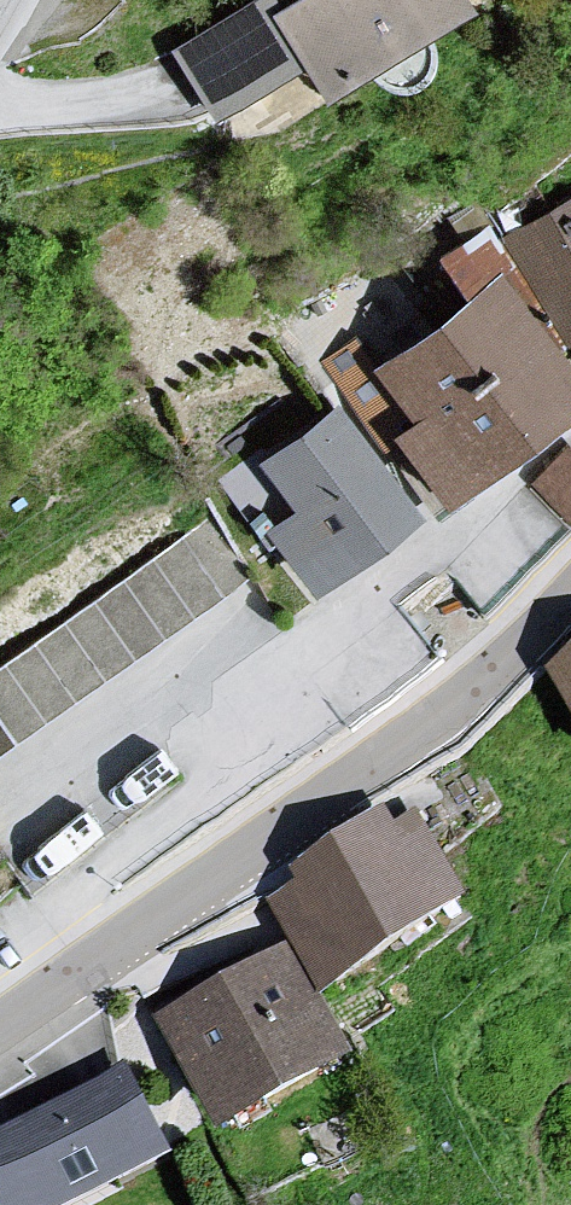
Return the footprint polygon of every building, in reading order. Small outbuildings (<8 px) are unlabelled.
[(181,49),(227,117),(330,63),(292,11),(302,5),(298,0),(261,0),(181,49)] [(292,11),(330,63),(354,95),(502,9),(496,0),(310,0),(302,5),(292,11)] [(510,237),(570,342),(570,202),(510,237)] [(458,497),(570,410),(570,391),(528,320),(540,313),(498,247),(471,260),(464,246),(443,262),(471,305),(384,369),(423,418),(402,440),(458,497)] [(275,537),(319,594),(417,518),(335,412),(264,466),(303,515),(275,537)] [(570,516),(570,434),(530,473),(570,516)] [(0,650),(0,735),(251,565),(211,507),(0,650)] [(548,663),(570,698),(570,648),(548,663)] [(306,880),(275,900),(321,976),(461,890),(413,812),(390,826),(380,810),(295,862),(306,880)] [(286,949),(163,1023),(223,1122),(346,1048),(286,949)] [(0,1132),(0,1191),(7,1204),(51,1204),(160,1149),(123,1071),(0,1132)]
